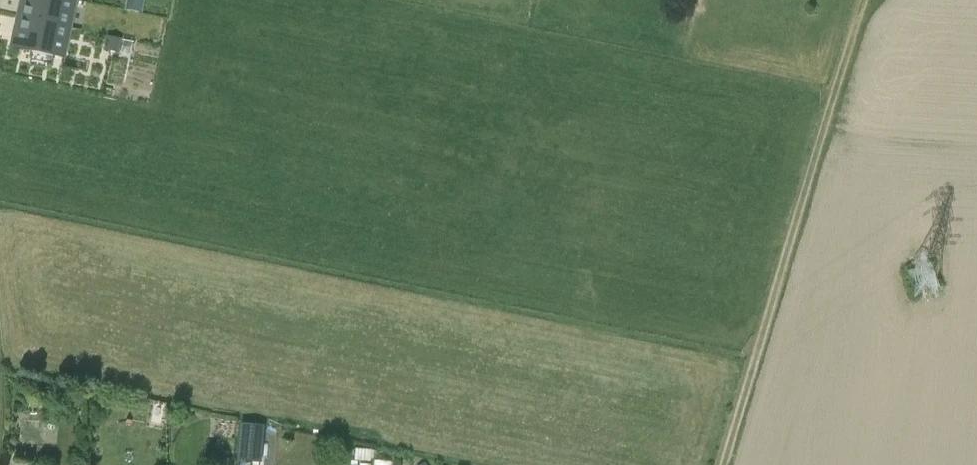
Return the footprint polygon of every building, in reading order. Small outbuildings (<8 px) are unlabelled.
[(24,4),(21,3),(18,16),(65,26),(71,0),(25,0),(24,4)] [(60,54),(65,26),(18,16),(15,30),(19,31),(16,45),(60,54)] [(262,461),(265,425),(240,423),(237,459),(262,461)]
